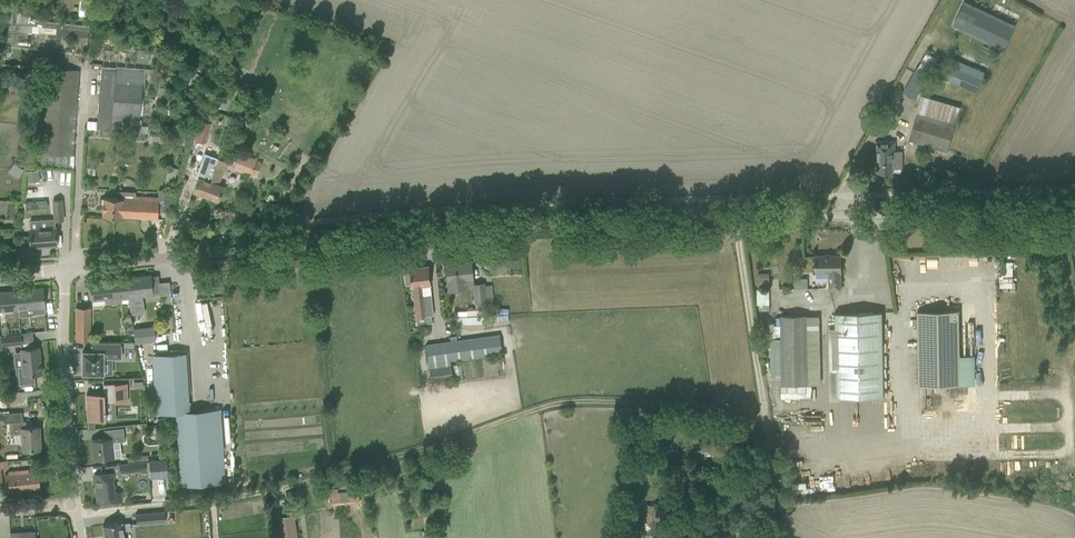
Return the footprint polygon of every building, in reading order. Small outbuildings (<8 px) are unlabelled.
[(952,26),(1003,51),(1016,25),(980,7),(967,1),(964,0),(952,26)] [(86,50),(89,24),(19,17),(17,43),(30,44),(31,31),(61,34),(60,47),(86,50)] [(903,92),(915,98),(938,58),(926,52),(903,92)] [(945,79),(976,92),(982,78),(951,64),(945,79)] [(72,152),(78,70),(44,67),(38,152),(73,155),(73,152),(72,152)] [(909,140),(946,150),(960,107),(922,95),(909,140)] [(200,121),(195,139),(205,142),(210,123),(200,121)] [(877,141),(877,161),(877,173),(892,172),(892,168),(902,168),(902,151),(894,151),(894,141),(877,141)] [(256,159),(256,157),(240,151),(238,154),(233,169),(250,175),(251,172),(257,174),(262,160),(256,159)] [(192,192),(205,196),(219,158),(207,154),(198,177),(196,181),(192,192)] [(219,158),(205,196),(218,201),(223,186),(216,184),(219,177),(220,178),(226,161),(219,158)] [(13,163),(8,172),(17,178),(23,169),(13,163)] [(37,170),(26,171),(28,181),(38,180),(37,170)] [(102,198),(101,215),(157,218),(158,207),(162,207),(165,191),(159,190),(158,198),(118,195),(118,198),(102,198)] [(162,207),(162,212),(169,213),(173,192),(165,191),(162,207)] [(52,200),(54,220),(63,220),(61,200),(52,200)] [(47,246),(56,245),(55,227),(29,229),(30,247),(44,246),(44,245),(47,245),(47,246)] [(840,272),(842,272),(841,254),(814,255),(815,273),(829,273),(829,289),(841,289),(840,272)] [(459,265),(445,266),(447,277),(447,282),(448,289),(468,287),(467,279),(472,279),(471,272),(470,261),(459,262),(459,265)] [(408,271),(403,272),(404,284),(410,284),(410,287),(412,287),(415,318),(433,315),(431,296),(430,285),(429,277),(428,266),(408,268),(408,271)] [(1012,286),(1012,272),(998,272),(999,287),(1012,286)] [(757,273),(757,287),(757,309),(769,309),(768,273),(757,273)] [(150,275),(126,277),(129,298),(132,297),(132,301),(143,300),(142,296),(153,295),(153,293),(160,292),(157,275),(151,276),(150,275)] [(89,281),(91,300),(104,298),(105,304),(121,302),(121,299),(129,298),(126,277),(89,281)] [(806,286),(806,277),(793,278),(793,287),(806,286)] [(484,283),(473,285),(473,287),(476,308),(485,307),(485,309),(494,308),(492,290),(490,290),(489,286),(485,286),(484,283)] [(43,287),(16,290),(18,309),(19,315),(34,314),(45,313),(43,287)] [(0,292),(0,311),(16,309),(18,309),(16,290),(14,290),(0,292)] [(75,340),(90,340),(90,307),(75,307),(75,340)] [(916,311),(918,385),(975,384),(974,355),(960,355),(959,310),(916,311)] [(835,327),(828,327),(828,370),(836,370),(836,397),(884,396),(882,312),(835,313),(835,327)] [(772,338),(773,377),(782,376),(782,384),(820,384),(818,316),(781,316),(781,338),(772,338)] [(136,329),(138,343),(155,340),(153,326),(136,329)] [(1,336),(2,345),(21,343),(20,334),(1,336)] [(450,360),(502,354),(499,335),(456,341),(456,337),(449,338),(449,341),(425,345),(431,382),(452,379),(450,360)] [(82,373),(103,373),(111,373),(111,358),(120,358),(120,343),(92,342),(92,351),(82,351),(82,373)] [(17,366),(19,385),(35,383),(34,374),(41,373),(39,347),(21,349),(22,366),(17,366)] [(151,355),(155,414),(176,413),(180,486),(225,484),(220,411),(189,412),(186,352),(151,355)] [(86,394),(87,420),(105,420),(104,412),(106,412),(106,410),(104,410),(104,403),(127,402),(126,383),(103,384),(103,393),(86,394)] [(8,422),(9,434),(14,434),(14,443),(22,442),(22,450),(40,449),(39,436),(38,436),(37,430),(39,430),(38,427),(26,428),(25,421),(8,422)] [(93,439),(93,445),(91,445),(93,460),(114,457),(112,442),(124,441),(123,428),(104,430),(104,438),(93,439)] [(693,449),(715,452),(717,440),(695,437),(693,449)] [(167,477),(166,459),(148,460),(149,469),(149,478),(167,477)] [(149,469),(148,460),(148,462),(145,462),(120,465),(121,472),(149,469)] [(38,471),(28,472),(28,469),(7,471),(8,475),(4,475),(6,492),(40,488),(38,471)] [(94,474),(97,502),(122,499),(121,492),(114,493),(112,472),(94,474)] [(331,493),(332,505),(359,502),(358,491),(331,493)] [(424,492),(426,505),(432,505),(431,491),(424,492)] [(432,505),(426,505),(422,506),(423,518),(441,516),(440,504),(432,505)] [(642,528),(657,533),(659,525),(666,527),(670,514),(664,509),(647,504),(642,521),(644,521),(642,528)] [(164,511),(135,514),(136,524),(165,521),(164,511)] [(277,517),(280,537),(298,537),(294,515),(277,517)] [(103,525),(105,537),(124,537),(123,531),(130,529),(129,522),(121,523),(121,521),(103,525)]
